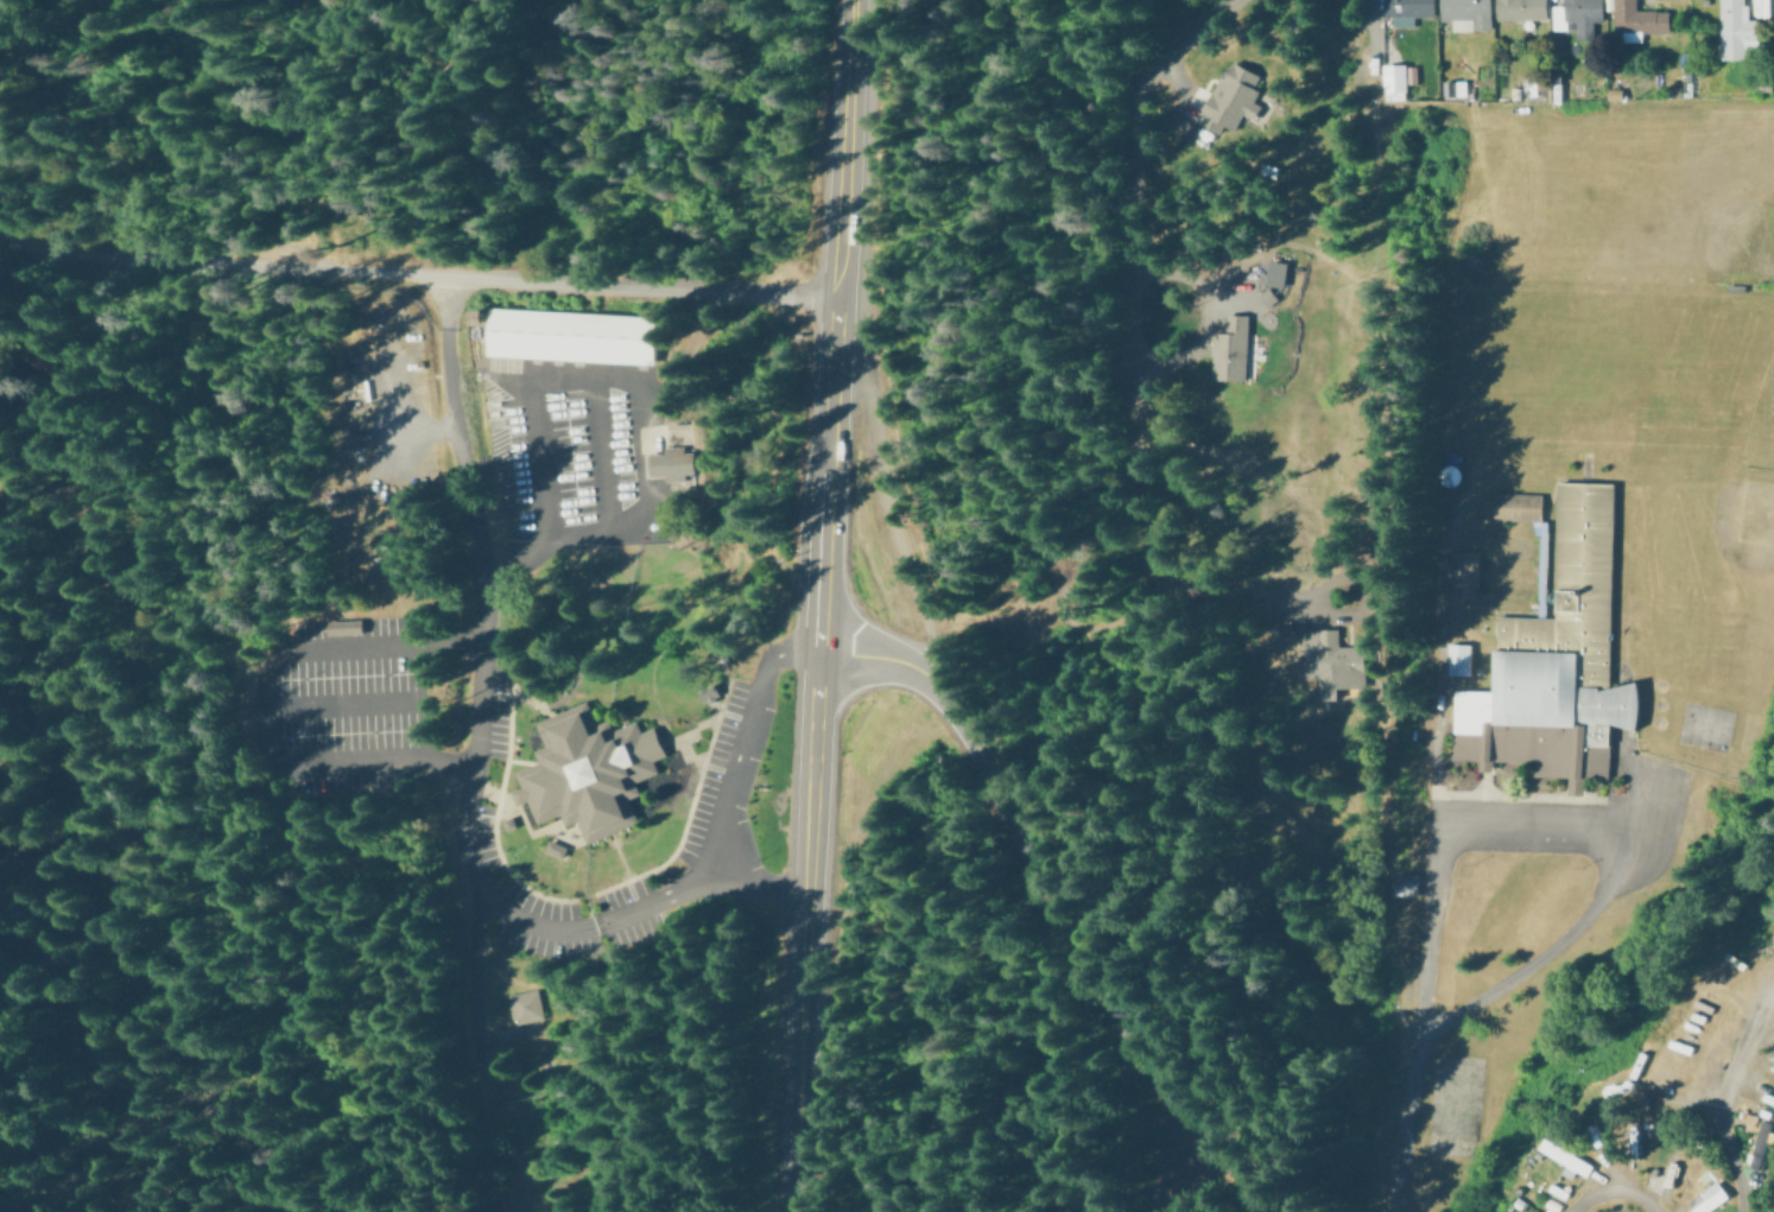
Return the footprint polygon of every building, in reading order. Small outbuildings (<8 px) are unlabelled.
[(1391,15),(1390,25),(1412,26),(1413,15),(1432,16),(1432,0),(1381,0),(1381,15),(1391,15)] [(1470,19),(1470,29),(1490,29),(1489,0),(1438,0),(1438,20),(1470,19)] [(1494,20),(1545,19),(1545,0),(1494,0),(1494,20)] [(1561,4),(1551,4),(1552,30),(1572,29),(1572,36),(1602,35),(1601,0),(1561,0),(1561,4)] [(1612,31),(1621,31),(1621,41),(1637,41),(1637,32),(1667,31),(1667,9),(1635,10),(1634,0),(1611,0),(1612,31)] [(1719,58),(1758,57),(1757,18),(1745,19),(1744,0),(1717,0),(1719,58)] [(1404,99),(1404,82),(1414,83),(1415,64),(1382,63),(1381,98),(1404,99)] [(1464,79),(1441,79),(1441,95),(1464,95),(1464,79)] [(1264,284),(1282,286),(1285,261),(1267,259),(1264,284)] [(483,357),(486,307),(655,318),(653,368),(483,357)] [(1211,379),(1245,379),(1246,313),(1224,313),(1223,331),(1212,331),(1211,379)] [(648,478),(647,456),(661,456),(661,449),(682,448),(683,455),(690,455),(691,476),(682,476),(683,484),(663,484),(663,477),(648,478)] [(1557,488),(1553,626),(1495,624),(1493,698),(1453,697),(1452,767),(1477,767),(1477,775),(1490,776),(1490,768),(1529,768),(1528,781),(1567,782),(1567,800),(1580,800),(1582,782),(1605,782),(1607,729),(1635,737),(1639,730),(1640,722),(1641,712),(1640,704),(1639,694),(1636,690),(1607,696),(1613,489),(1557,488)] [(1495,499),(1540,500),(1539,526),(1495,525),(1495,499)] [(1477,558),(1455,557),(1453,596),(1476,597),(1477,558)] [(1364,686),(1363,645),(1337,645),(1337,628),(1299,628),(1299,642),(1289,642),(1289,656),(1302,655),(1302,676),(1317,676),(1317,700),(1334,699),(1334,687),(1364,686)] [(1449,679),(1450,649),(1469,649),(1469,680),(1449,679)] [(537,728),(590,705),(600,729),(612,723),(616,735),(638,725),(642,737),(659,730),(670,756),(653,763),(659,778),(639,787),(644,800),(632,805),(641,826),(587,849),(578,826),(568,831),(563,820),(538,830),(528,806),(519,811),(513,797),(522,793),(515,778),(528,772),(532,781),(544,776),(536,756),(546,751),(537,728)] [(499,825),(508,820),(515,831),(506,836),(499,825)] [(550,845),(564,851),(560,861),(546,855),(550,845)] [(1393,894),(1415,894),(1415,872),(1394,872),(1393,894)] [(538,992),(544,1022),(515,1028),(509,997),(538,992)] [(1773,1124),(1756,1121),(1747,1165),(1764,1168),(1773,1124)] [(1536,1147),(1564,1164),(1559,1172),(1569,1178),(1574,1170),(1584,1176),(1591,1164),(1542,1136),(1536,1147)] [(1653,1173),(1654,1173),(1651,1185),(1666,1190),(1672,1169),(1655,1164),(1653,1173)] [(1716,1181),(1683,1201),(1689,1211),(1704,1211),(1727,1198),(1716,1181)]
